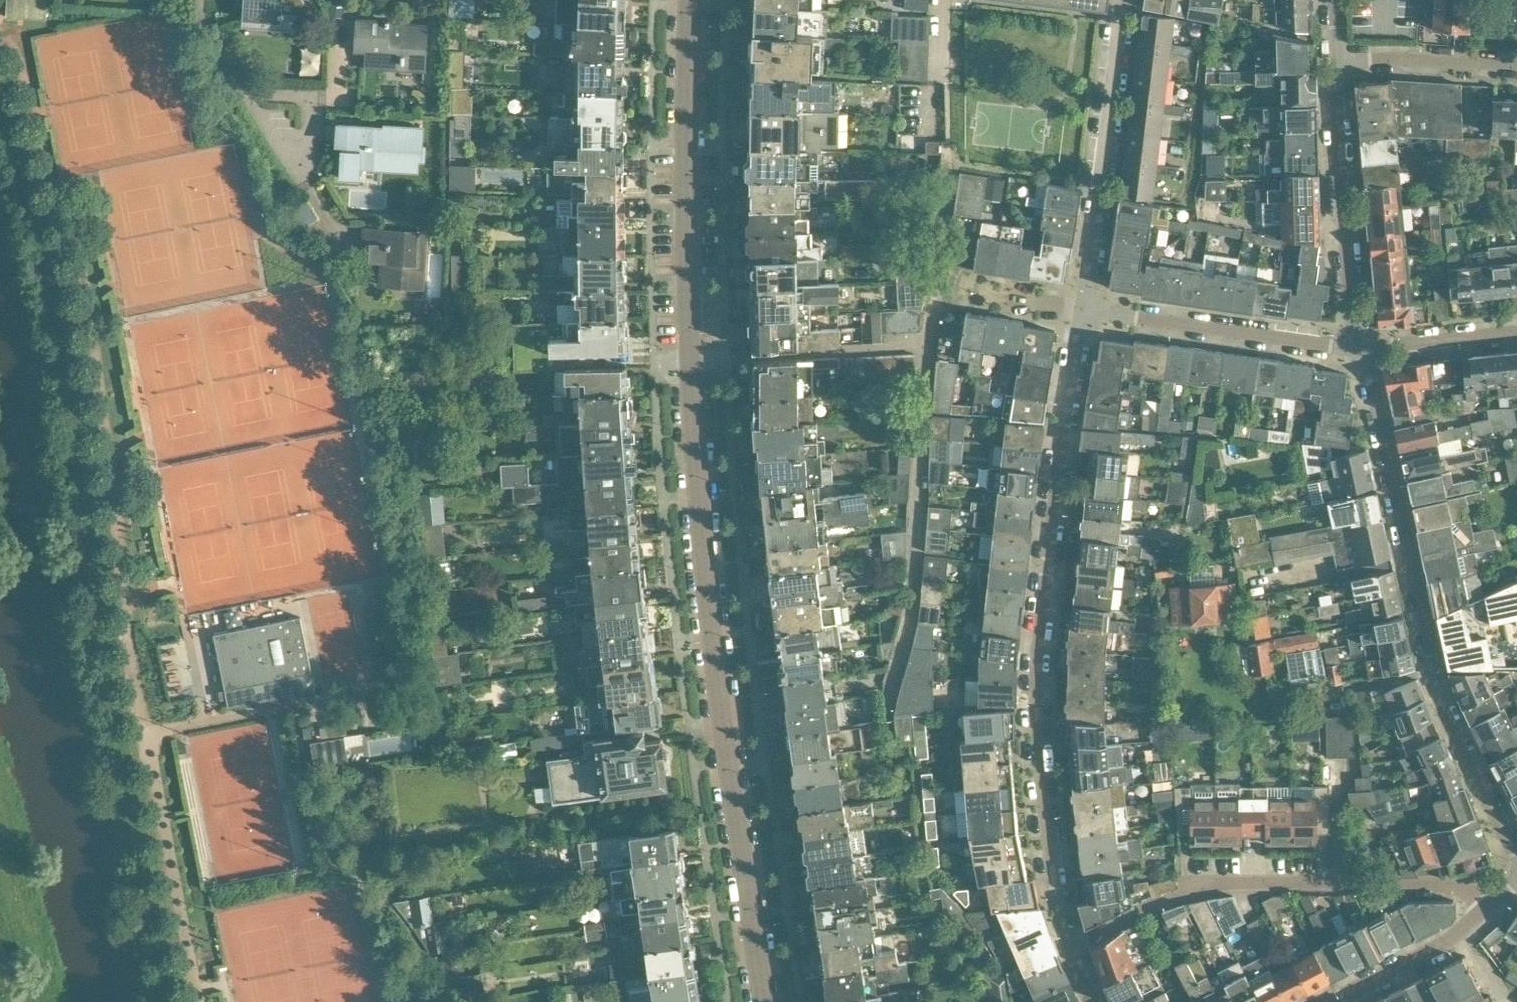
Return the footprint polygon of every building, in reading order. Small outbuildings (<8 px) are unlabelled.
[(47,0),(8,0),(7,16),(46,18),(47,0)] [(244,26),(309,31),(312,1),(305,1),(305,0),(246,0),(244,26)] [(449,15),(474,16),(475,0),(450,0),(449,15)] [(626,0),(557,0),(556,22),(564,23),(626,26),(626,0)] [(752,2),(755,5),(755,7),(813,10),(813,9),(814,0),(752,0),(752,2)] [(929,0),(905,0),(905,9),(929,10),(929,0)] [(1091,0),(1074,0),(1073,7),(1090,9),(1091,0)] [(1090,9),(1107,11),(1109,0),(1091,0),(1090,9)] [(1143,8),(1187,16),(1190,0),(1144,0),(1143,8)] [(1187,16),(1207,19),(1209,20),(1220,22),(1223,0),(1190,0),(1187,16)] [(1312,0),(1244,0),(1244,1),(1254,1),(1254,2),(1262,2),(1313,13),(1312,0)] [(1433,29),(1467,31),(1469,32),(1470,16),(1471,0),(1435,0),(1433,29)] [(1470,16),(1486,17),(1488,0),(1471,0),(1470,16)] [(1314,33),(1313,13),(1262,2),(1254,2),(1253,20),(1314,33)] [(829,10),(813,9),(813,10),(755,7),(754,34),(827,37),(829,10)] [(929,42),(930,27),(930,16),(928,15),(892,14),(891,40),(900,40),(906,40),(906,41),(929,42)] [(1172,43),(1175,18),(1175,17),(1142,14),(1139,44),(1171,48),(1171,52),(1181,53),(1182,45),(1172,43)] [(365,67),(425,71),(428,26),(390,24),(390,22),(357,20),(355,51),(367,51),(365,67)] [(551,36),(550,54),(568,55),(574,55),(625,57),(626,26),(564,23),(564,37),(551,36)] [(841,38),(827,37),(754,34),(753,73),(812,75),(812,72),(824,72),(825,49),(841,50),(841,38)] [(1315,69),(1314,42),(1275,34),(1276,49),(1255,50),(1255,69),(1255,71),(1315,69)] [(462,48),(462,36),(449,36),(449,48),(462,48)] [(928,53),(929,42),(906,41),(906,40),(900,40),(899,51),(928,53)] [(1168,78),(1171,52),(1171,48),(1139,44),(1135,74),(1168,78)] [(1192,46),(1182,45),(1181,53),(1191,54),(1192,46)] [(460,50),(448,50),(447,86),(459,87),(460,50)] [(928,64),(928,53),(899,51),(898,62),(928,64)] [(624,93),(625,57),(574,55),(568,55),(567,72),(566,72),(566,91),(624,93)] [(1223,61),(1207,61),(1206,70),(1220,71),(1220,72),(1223,72),(1223,70),(1223,61)] [(927,79),(928,64),(898,62),(897,77),(927,79)] [(1316,90),(1315,69),(1255,71),(1255,69),(1223,70),(1223,72),(1220,72),(1220,83),(1275,81),(1274,76),(1280,76),(1281,102),(1316,101),(1315,90),(1316,90)] [(835,110),(836,80),(812,79),(812,75),(753,73),(752,93),(748,96),(748,105),(752,108),(752,109),(835,111),(835,110)] [(1165,103),(1168,78),(1135,74),(1132,105),(1165,108),(1164,112),(1174,113),(1175,105),(1165,103)] [(1492,134),(1494,100),(1494,86),(1392,80),(1354,84),(1360,138),(1396,135),(1397,135),(1396,134),(1439,136),(1447,136),(1446,156),(1446,161),(1451,162),(1474,162),(1474,154),(1489,155),(1492,134)] [(451,88),(451,114),(473,114),(473,93),(468,88),(451,88)] [(623,118),(624,93),(566,91),(565,105),(559,105),(559,116),(623,118)] [(1515,136),(1516,102),(1515,101),(1512,100),(1507,99),(1504,101),(1494,100),(1492,134),(1515,136)] [(1204,103),(1203,133),(1218,133),(1219,104),(1204,103)] [(1161,139),(1164,112),(1165,108),(1132,105),(1128,135),(1161,139)] [(1184,106),(1175,105),(1174,113),(1183,114),(1184,106)] [(1317,129),(1316,105),(1250,107),(1250,119),(1258,119),(1258,131),(1281,130),(1317,129)] [(840,111),(835,110),(835,111),(752,109),(751,110),(748,113),(748,123),(752,127),(751,150),(819,151),(821,151),(822,145),(839,146),(840,111)] [(548,116),(548,142),(568,142),(623,144),(623,143),(626,139),(626,132),(623,128),(623,118),(559,116),(548,116)] [(338,124),(337,143),(343,144),(341,178),(359,179),(360,167),(374,168),(418,170),(418,160),(422,159),(425,160),(426,147),(422,146),(423,127),(385,125),(385,127),(348,125),(338,124)] [(1318,151),(1317,129),(1281,130),(1281,138),(1266,139),(1267,153),(1318,151)] [(1218,142),(1218,133),(1203,133),(1202,144),(1218,142)] [(1157,163),(1161,139),(1128,135),(1124,165),(1157,169),(1157,172),(1167,173),(1167,165),(1157,163)] [(1397,146),(1397,135),(1396,135),(1360,138),(1362,162),(1423,155),(1422,147),(1407,149),(1407,145),(1397,146)] [(1447,136),(1439,136),(1439,156),(1446,156),(1447,136)] [(466,140),(451,140),(450,156),(466,156),(466,140)] [(942,153),(943,141),(927,141),(927,152),(942,153)] [(568,154),(547,154),(547,167),(548,167),(623,169),(624,144),(624,143),(623,143),(623,144),(568,142),(568,154)] [(819,161),(819,151),(751,150),(751,161),(747,164),(747,175),(751,178),(751,179),(811,179),(811,178),(811,161),(819,161)] [(1318,173),(1318,151),(1267,153),(1264,153),(1265,173),(1287,173),(1287,175),(1318,173)] [(1219,154),(1207,154),(1208,176),(1220,175),(1219,154)] [(1503,156),(1489,155),(1474,154),(1474,162),(1472,181),(1487,180),(1503,179),(1503,156)] [(1451,163),(1451,162),(1446,161),(1446,156),(1439,156),(1423,155),(1362,162),(1365,187),(1400,183),(1399,171),(1409,170),(1409,166),(1424,165),(1451,163)] [(467,165),(450,165),(450,191),(467,191),(467,165)] [(1154,199),(1157,172),(1157,169),(1124,165),(1121,196),(1154,199)] [(1177,166),(1167,165),(1167,173),(1176,174),(1177,166)] [(623,169),(548,167),(548,194),(552,194),(573,195),(573,197),(623,197),(623,187),(627,187),(627,171),(623,171),(623,169)] [(986,184),(987,176),(960,172),(958,186),(985,190),(986,184)] [(1319,200),(1318,173),(1287,175),(1287,177),(1281,178),(1281,187),(1257,189),(1257,201),(1263,201),(1319,200)] [(1006,179),(987,176),(986,184),(1005,187),(1006,179)] [(877,198),(877,179),(818,179),(818,178),(811,178),(811,179),(751,179),(751,191),(747,194),(747,204),(751,207),(810,207),(810,206),(810,190),(818,190),(818,189),(826,189),(826,198),(877,198)] [(1503,188),(1503,179),(1487,180),(1487,189),(1503,188)] [(1206,182),(1205,199),(1216,200),(1218,200),(1218,180),(1206,180),(1206,182)] [(1201,181),(1199,221),(1208,222),(1225,226),(1225,224),(1223,225),(1216,200),(1205,199),(1206,182),(1201,181)] [(1078,210),(1080,191),(1038,182),(1036,196),(1028,195),(1026,203),(1045,206),(1045,207),(1045,205),(1078,210)] [(1402,207),(1400,183),(1365,187),(1367,210),(1402,207)] [(983,204),(985,190),(958,186),(956,200),(983,204)] [(624,225),(623,197),(573,197),(573,199),(558,199),(558,226),(570,225),(570,226),(624,225)] [(1160,208),(1119,199),(1116,218),(1159,225),(1159,226),(1168,227),(1169,218),(1158,216),(1160,208)] [(956,200),(954,214),(981,218),(983,204),(956,200)] [(1263,201),(1262,201),(1262,202),(1265,202),(1266,224),(1282,224),(1320,223),(1319,200),(1263,201)] [(1440,203),(1439,203),(1428,204),(1428,213),(1440,213),(1439,207),(1440,206),(1440,203)] [(1507,205),(1508,215),(1516,214),(1516,204),(1507,205)] [(1075,227),(1078,210),(1045,205),(1045,207),(1043,217),(1042,222),(1075,227)] [(818,206),(810,206),(810,207),(751,207),(751,218),(747,222),(748,230),(752,233),(809,233),(809,232),(809,218),(818,218),(818,206)] [(928,231),(928,206),(885,206),(886,232),(928,231)] [(1451,206),(1440,206),(1439,207),(1440,213),(1440,222),(1452,221),(1451,206)] [(1404,230),(1402,207),(1367,210),(1370,234),(1404,230)] [(547,226),(549,226),(549,214),(532,214),(532,225),(547,226)] [(1072,245),(1075,227),(1042,222),(1043,217),(1033,216),(1032,225),(1044,227),(1042,240),(1072,245)] [(1156,245),(1159,226),(1159,225),(1116,218),(1111,252),(1142,257),(1144,243),(1152,245),(1156,246),(1156,245)] [(1169,218),(1168,227),(1187,230),(1187,227),(1189,228),(1190,222),(1169,218)] [(1199,221),(1191,219),(1189,228),(1207,231),(1208,222),(1199,221)] [(996,273),(1003,224),(981,221),(974,269),(996,273)] [(1499,231),(1498,222),(1498,221),(1486,223),(1487,232),(1499,231)] [(1225,226),(1208,222),(1207,231),(1224,234),(1226,226),(1225,226)] [(1320,223),(1282,224),(1283,239),(1300,238),(1319,243),(1320,243),(1320,223)] [(1487,232),(1486,223),(1474,224),(1475,233),(1487,232)] [(1034,252),(1035,248),(1035,247),(1022,245),(1022,242),(1021,242),(1023,227),(1014,225),(1014,226),(1003,224),(996,273),(1013,275),(1030,278),(1031,274),(1034,252)] [(451,225),(451,241),(475,241),(476,225),(451,225)] [(549,226),(547,226),(547,239),(562,239),(562,250),(565,250),(565,254),(569,254),(569,253),(624,253),(624,225),(570,226),(570,225),(558,226),(549,226)] [(1243,229),(1226,226),(1224,234),(1241,237),(1243,229)] [(1456,239),(1454,226),(1445,227),(1446,240),(1456,239)] [(1442,235),(1441,227),(1431,228),(1432,236),(1434,252),(1443,251),(1442,235)] [(364,228),(362,260),(382,261),(381,285),(425,288),(429,232),(364,228)] [(1262,243),(1263,235),(1244,230),(1244,229),(1243,229),(1241,237),(1244,238),(1243,239),(1262,243)] [(1407,256),(1404,230),(1370,234),(1372,259),(1407,256)] [(432,232),(432,241),(445,242),(446,232),(432,232)] [(811,232),(809,232),(809,233),(752,233),(751,235),(748,238),(748,247),(751,250),(752,260),(818,259),(818,258),(822,258),(822,246),(811,246),(811,232)] [(920,232),(910,232),(910,244),(920,244),(920,232)] [(1283,239),(1263,235),(1262,243),(1282,247),(1283,239)] [(1322,256),(1317,255),(1319,243),(1300,238),(1283,239),(1282,247),(1283,247),(1301,249),(1299,260),(1302,261),(1299,279),(1328,284),(1328,281),(1325,264),(1321,264),(1322,256)] [(1070,260),(1072,245),(1042,240),(1040,253),(1034,252),(1031,274),(1063,279),(1066,259),(1070,260)] [(1513,292),(1508,244),(1488,246),(1489,251),(1493,294),(1502,293),(1504,295),(1510,294),(1512,292),(1513,292)] [(1508,244),(1513,292),(1515,292),(1516,293),(1516,244),(1508,244)] [(1176,301),(1182,259),(1162,256),(1163,246),(1156,245),(1156,246),(1152,245),(1151,258),(1160,260),(1159,267),(1146,265),(1145,270),(1142,292),(1141,296),(1176,301)] [(1493,294),(1489,251),(1468,253),(1470,265),(1473,296),(1493,294)] [(1142,292),(1145,270),(1140,269),(1142,257),(1111,252),(1109,266),(1112,266),(1109,287),(1142,292)] [(470,253),(453,253),(452,291),(470,291),(470,253)] [(556,273),(556,290),(576,290),(624,289),(624,253),(569,253),(569,254),(565,254),(563,254),(563,274),(556,273)] [(929,254),(897,255),(898,281),(926,280),(929,254)] [(1473,296),(1470,265),(1458,266),(1457,254),(1447,254),(1452,298),(1473,296)] [(1409,278),(1407,256),(1372,259),(1374,282),(1409,279),(1409,278)] [(819,283),(818,259),(752,260),(752,261),(748,266),(748,273),(752,276),(753,286),(819,284),(819,283)] [(1196,304),(1203,262),(1182,259),(1176,301),(1196,304)] [(1201,272),(1196,304),(1214,306),(1221,260),(1215,260),(1213,274),(1201,272)] [(1221,260),(1214,306),(1231,309),(1236,275),(1238,263),(1221,260)] [(1280,268),(1279,268),(1277,281),(1279,281),(1288,282),(1291,262),(1281,260),(1280,268)] [(1445,274),(1445,265),(1432,266),(1433,275),(1445,274)] [(1291,291),(1292,286),(1288,285),(1278,284),(1279,281),(1277,281),(1279,268),(1273,268),(1272,280),(1257,278),(1252,312),(1272,315),(1287,317),(1287,313),(1291,291)] [(1252,312),(1257,278),(1236,275),(1231,309),(1252,312)] [(1322,303),(1323,298),(1327,298),(1329,284),(1328,284),(1299,279),(1289,278),(1288,282),(1288,285),(1292,286),(1291,291),(1287,313),(1313,317),(1316,317),(1320,318),(1322,303)] [(1416,288),(1415,278),(1409,278),(1409,279),(1374,282),(1377,306),(1411,302),(1411,301),(1410,288),(1416,288)] [(925,282),(897,282),(897,309),(906,309),(906,307),(922,309),(925,282)] [(838,283),(819,283),(819,284),(753,286),(754,315),(811,313),(811,300),(839,299),(838,283)] [(1447,299),(1446,288),(1435,289),(1436,299),(1436,300),(1447,299)] [(553,290),(549,290),(550,304),(557,304),(558,321),(567,321),(567,320),(625,319),(625,317),(628,314),(628,306),(625,302),(624,289),(576,290),(556,290),(553,290)] [(1437,310),(1438,321),(1449,320),(1447,299),(1436,300),(1436,299),(1414,302),(1414,301),(1411,301),(1411,302),(1377,306),(1379,323),(1383,327),(1430,322),(1429,311),(1437,310)] [(920,332),(922,309),(906,307),(906,309),(907,332),(920,332)] [(906,309),(897,309),(893,310),(894,333),(907,332),(906,309)] [(894,333),(893,310),(881,310),(882,334),(894,333)] [(981,349),(987,315),(966,312),(959,359),(970,361),(968,373),(978,375),(978,372),(982,349),(981,349)] [(811,329),(811,313),(754,315),(754,319),(750,322),(751,329),(754,333),(755,349),(840,345),(840,328),(811,329)] [(1018,346),(1022,325),(1022,321),(987,315),(981,349),(982,349),(982,348),(1003,351),(1004,348),(1017,350),(1018,346)] [(625,320),(625,319),(567,320),(567,321),(513,322),(515,368),(565,366),(564,353),(626,351),(626,336),(629,332),(628,324),(625,320)] [(1051,351),(1054,331),(1022,325),(1018,346),(1024,347),(1022,360),(1053,365),(1055,352),(1051,351)] [(1130,364),(1133,343),(1101,338),(1098,359),(1094,358),(1091,373),(1122,377),(1124,363),(1130,364)] [(1165,377),(1170,344),(1134,339),(1133,343),(1130,364),(1131,364),(1130,368),(1144,370),(1144,374),(1165,377)] [(1158,429),(1180,431),(1180,430),(1181,421),(1170,420),(1176,378),(1185,380),(1190,347),(1170,344),(1165,377),(1161,401),(1159,415),(1158,429)] [(1220,382),(1224,352),(1190,347),(1185,380),(1207,383),(1208,380),(1220,382)] [(1512,352),(1512,353),(1504,353),(1510,407),(1515,407),(1516,407),(1516,390),(1516,382),(1516,351),(1512,352)] [(1253,390),(1258,357),(1224,352),(1220,382),(1233,384),(1232,387),(1253,390)] [(915,388),(914,353),(754,361),(754,380),(750,381),(750,398),(755,397),(813,394),(915,388)] [(1510,407),(1504,353),(1484,356),(1487,385),(1498,384),(1500,407),(1501,407),(1510,407)] [(1487,385),(1484,356),(1463,358),(1468,399),(1463,399),(1464,406),(1464,409),(1477,408),(1476,398),(1477,398),(1476,387),(1487,385)] [(1274,393),(1279,360),(1258,357),(1253,390),(1274,393)] [(1460,367),(1459,358),(1449,359),(1450,368),(1460,367)] [(958,363),(937,360),(935,375),(956,378),(958,363)] [(1047,400),(1053,365),(1022,360),(1020,374),(1017,373),(1014,394),(1047,400)] [(1309,400),(1314,370),(1315,366),(1279,360),(1274,393),(1284,395),(1282,406),(1294,408),(1293,416),(1307,418),(1310,400),(1309,400)] [(1431,373),(1439,373),(1439,371),(1445,371),(1444,360),(1387,366),(1383,371),(1387,390),(1422,385),(1432,384),(1432,382),(1431,373)] [(1001,363),(1000,371),(1016,373),(1017,365),(1001,363)] [(566,368),(567,394),(629,393),(627,366),(566,368)] [(1343,395),(1344,390),(1346,374),(1314,370),(1309,400),(1310,400),(1320,401),(1320,406),(1323,407),(1324,406),(1350,410),(1352,396),(1343,395)] [(1129,391),(1121,390),(1122,377),(1091,373),(1086,407),(1120,412),(1120,411),(1122,397),(1143,400),(1141,414),(1149,414),(1159,415),(1161,401),(1146,399),(1143,395),(1140,394),(1142,385),(1130,383),(1129,391)] [(954,391),(956,378),(935,375),(934,388),(954,391)] [(978,375),(976,388),(992,377),(978,375)] [(992,377),(976,388),(990,390),(992,377)] [(1427,409),(1422,385),(1387,390),(1392,413),(1393,413),(1427,411),(1427,409)] [(952,403),(954,391),(934,388),(932,411),(951,412),(952,403)] [(976,388),(974,401),(990,404),(992,391),(990,390),(976,388)] [(1464,406),(1463,399),(1462,399),(1462,392),(1453,393),(1454,407),(1464,406)] [(565,413),(544,414),(545,425),(549,425),(560,425),(566,424),(631,421),(630,412),(631,412),(634,408),(633,398),(630,395),(629,396),(629,393),(567,394),(563,394),(563,395),(564,410),(565,410),(565,413)] [(1044,421),(1047,400),(1014,394),(1014,395),(1006,393),(1002,416),(1044,421)] [(813,422),(813,394),(755,397),(755,426),(814,423),(813,422)] [(974,405),(952,403),(951,412),(973,414),(974,405)] [(912,417),(912,404),(903,404),(903,417),(912,417)] [(1348,446),(1352,419),(1353,410),(1350,410),(1324,406),(1323,407),(1321,418),(1318,418),(1315,438),(1315,441),(1314,443),(1314,444),(1346,447),(1345,446),(1348,446)] [(1129,427),(1131,413),(1131,412),(1120,411),(1120,412),(1086,407),(1084,423),(1129,427)] [(1433,411),(1433,409),(1427,409),(1427,411),(1393,413),(1401,450),(1440,442),(1460,438),(1460,437),(1516,425),(1516,419),(1515,407),(1510,407),(1501,407),(1500,407),(1487,408),(1489,417),(1471,421),(1471,423),(1437,430),(1433,411)] [(1158,429),(1159,415),(1149,414),(1148,428),(1158,429)] [(950,438),(952,417),(932,415),(931,436),(950,438)] [(1237,416),(1234,437),(1248,438),(1250,427),(1251,418),(1237,416)] [(566,424),(560,425),(561,453),(568,453),(568,454),(632,450),(631,421),(566,424)] [(818,421),(813,422),(814,423),(755,426),(757,443),(759,443),(761,456),(821,453),(821,452),(826,452),(825,438),(818,438),(818,421)] [(1040,448),(1043,425),(1006,421),(1004,443),(1040,448)] [(545,425),(526,425),(526,439),(549,439),(549,425),(545,425)] [(1270,429),(1250,427),(1248,438),(1268,440),(1270,429)] [(1155,443),(1156,434),(1083,428),(1081,447),(1092,448),(1119,452),(1119,450),(1120,440),(1155,443)] [(1270,429),(1268,440),(1289,442),(1290,431),(1270,429)] [(1183,435),(1180,457),(1191,457),(1194,436),(1183,435)] [(949,461),(950,438),(931,436),(930,459),(949,461)] [(1463,450),(1460,438),(1440,442),(1441,446),(1401,454),(1406,477),(1488,460),(1486,445),(1463,450)] [(1347,453),(1346,447),(1314,444),(1314,443),(1303,442),(1308,471),(1333,466),(1335,476),(1364,470),(1363,465),(1370,464),(1367,449),(1347,453)] [(1038,470),(1040,448),(1004,443),(1002,466),(1038,470)] [(428,447),(404,447),(404,450),(405,465),(407,464),(429,464),(428,447)] [(1123,475),(1126,451),(1119,450),(1119,452),(1092,448),(1090,471),(1123,475)] [(634,479),(632,450),(568,454),(568,453),(561,453),(558,453),(559,482),(559,484),(634,479)] [(822,467),(821,453),(761,456),(756,457),(758,472),(760,472),(763,492),(819,484),(819,482),(833,480),(832,467),(822,467)] [(1508,473),(1510,481),(1516,479),(1516,454),(1513,454),(1516,471),(1508,473)] [(948,483),(949,461),(930,459),(929,481),(948,483)] [(513,485),(513,487),(530,486),(530,484),(529,462),(501,463),(503,486),(513,485)] [(1375,487),(1370,464),(1363,465),(1364,470),(1335,476),(1320,479),(1324,498),(1375,487)] [(990,465),(988,488),(999,489),(1035,493),(1038,470),(1002,466),(990,465)] [(1176,470),(1175,480),(1187,481),(1189,472),(1176,470)] [(1138,498),(1140,477),(1140,476),(1137,476),(1123,475),(1090,471),(1087,493),(1124,498),(1124,496),(1134,497),(1134,499),(1137,499),(1138,498)] [(1451,471),(1406,480),(1411,502),(1476,488),(1474,478),(1453,482),(1451,471)] [(908,500),(910,472),(898,474),(898,472),(887,474),(891,502),(908,500)] [(1205,478),(1194,480),(1193,481),(1190,501),(1203,499),(1208,498),(1205,478)] [(637,507),(634,479),(559,484),(559,482),(530,484),(530,486),(513,487),(515,502),(571,498),(572,512),(637,507)] [(1184,503),(1187,481),(1175,480),(1171,501),(1184,503)] [(433,483),(421,483),(421,492),(433,491),(433,483)] [(820,498),(819,484),(763,492),(763,493),(759,495),(760,504),(764,506),(765,520),(868,506),(866,491),(841,494),(841,495),(820,498)] [(1033,516),(1035,493),(999,489),(997,512),(1033,516)] [(443,491),(419,494),(422,523),(446,521),(443,491)] [(1376,491),(1329,502),(1334,524),(1350,521),(1351,525),(1382,518),(1376,491)] [(1468,503),(1483,499),(1481,491),(1412,506),(1417,530),(1463,520),(1461,509),(1468,507),(1468,503)] [(1121,520),(1124,498),(1087,493),(1084,516),(1121,520)] [(1146,509),(1148,500),(1148,499),(1138,498),(1137,499),(1134,499),(1133,507),(1146,509)] [(1206,522),(1203,499),(1190,501),(1185,524),(1206,522)] [(972,501),(971,509),(975,510),(987,511),(988,502),(972,501)] [(929,505),(928,527),(950,530),(952,507),(929,505)] [(870,520),(868,506),(765,520),(768,549),(828,541),(828,539),(825,539),(824,525),(844,523),(870,520)] [(637,509),(637,507),(572,512),(573,527),(570,527),(571,544),(639,537),(638,527),(639,527),(642,523),(641,512),(638,509),(637,509)] [(975,510),(973,524),(988,526),(989,521),(995,522),(994,535),(1030,539),(1033,516),(997,512),(987,511),(975,510)] [(1284,531),(1305,525),(1303,515),(1281,521),(1284,531)] [(1120,532),(1121,520),(1084,516),(1084,519),(1081,520),(1081,525),(1083,528),(1081,538),(1118,543),(1129,544),(1142,546),(1142,545),(1152,545),(1155,569),(1163,568),(1168,568),(1174,567),(1174,539),(1160,537),(1152,536),(1120,532)] [(1251,516),(1231,520),(1234,539),(1255,536),(1251,516)] [(1393,569),(1382,518),(1351,525),(1350,521),(1334,524),(1327,526),(1327,525),(1270,535),(1270,538),(1233,545),(1237,566),(1274,558),(1276,563),(1334,552),(1339,579),(1352,577),(1352,578),(1393,569)] [(895,519),(895,531),(907,529),(908,519),(895,519)] [(1473,531),(1470,519),(1463,520),(1417,530),(1423,556),(1496,539),(1493,527),(1473,531)] [(949,553),(950,530),(928,527),(926,550),(949,553)] [(907,556),(907,529),(881,533),(884,559),(907,556)] [(1027,566),(1030,539),(994,535),(991,562),(1027,566)] [(642,566),(639,537),(571,544),(571,558),(575,558),(576,573),(642,566)] [(1118,543),(1081,538),(1080,549),(1078,551),(1077,555),(1080,558),(1079,561),(1116,565),(1118,543)] [(1478,570),(1474,551),(1497,546),(1496,539),(1423,556),(1428,581),(1476,570),(1478,570)] [(830,564),(828,541),(768,549),(769,559),(767,561),(768,571),(770,571),(770,575),(830,567),(830,564)] [(444,543),(425,545),(426,557),(446,555),(444,543)] [(565,543),(550,544),(551,555),(566,553),(565,543)] [(1142,546),(1129,544),(1128,552),(1141,554),(1142,546)] [(946,581),(948,557),(926,555),(923,578),(943,580),(946,581)] [(980,561),(977,584),(988,586),(1024,590),(1027,566),(991,562),(980,561)] [(1113,587),(1116,565),(1079,561),(1077,582),(1113,587)] [(836,564),(830,564),(830,567),(770,575),(771,577),(768,578),(770,589),(771,590),(773,603),(844,593),(842,580),(837,581),(836,564)] [(1237,618),(1235,582),(1215,584),(1213,564),(1190,566),(1192,585),(1171,586),(1173,623),(1237,618)] [(642,569),(642,566),(576,573),(578,588),(566,589),(568,603),(575,602),(576,608),(646,600),(644,585),(647,585),(646,569),(642,569)] [(1163,568),(1155,569),(1156,576),(1168,576),(1168,568),(1163,568)] [(1397,590),(1393,569),(1352,578),(1354,589),(1358,588),(1360,597),(1369,595),(1397,590)] [(1469,601),(1482,595),(1476,570),(1428,581),(1436,617),(1469,602),(1469,601)] [(1124,577),(1123,588),(1137,589),(1138,579),(1124,577)] [(942,603),(943,580),(923,578),(921,601),(942,603)] [(1436,617),(1447,668),(1496,666),(1516,666),(1516,580),(1482,595),(1469,601),(1469,602),(1436,617)] [(1111,609),(1113,587),(1077,582),(1074,605),(1111,609)] [(374,584),(330,591),(333,610),(377,603),(374,584)] [(1022,612),(1024,590),(988,586),(986,608),(1022,612)] [(1136,598),(1137,589),(1123,588),(1122,596),(1136,598)] [(1402,610),(1397,590),(1369,595),(1371,605),(1353,608),(1353,609),(1346,611),(1348,622),(1402,610)] [(845,604),(844,593),(773,603),(775,614),(772,616),(773,625),(776,626),(777,631),(839,623),(839,622),(842,621),(840,604),(845,604)] [(518,598),(519,608),(547,605),(547,595),(518,598)] [(903,612),(904,599),(890,602),(889,614),(903,612)] [(649,629),(646,600),(576,608),(577,622),(582,622),(584,636),(649,629)] [(1265,600),(1243,604),(1245,617),(1267,614),(1265,600)] [(939,626),(942,603),(921,601),(918,623),(934,625),(939,626)] [(1338,601),(1319,605),(1320,615),(1340,611),(1338,601)] [(1109,619),(1111,609),(1074,605),(1074,607),(1071,609),(1071,613),(1073,616),(1072,627),(1131,634),(1133,622),(1109,619)] [(1019,635),(1022,612),(986,608),(984,628),(984,631),(1019,635)] [(239,628),(214,634),(229,707),(315,689),(300,616),(247,627),(239,628)] [(1406,632),(1403,617),(1359,626),(1360,630),(1348,633),(1350,645),(1406,632)] [(840,631),(839,623),(777,631),(777,632),(774,633),(775,644),(779,645),(780,656),(859,646),(858,639),(841,641),(840,631)] [(933,648),(934,625),(918,623),(913,646),(933,648)] [(1131,641),(1131,634),(1072,627),(1071,638),(1068,640),(1067,644),(1070,647),(1069,649),(1106,653),(1106,650),(1107,639),(1131,641)] [(651,629),(649,629),(584,636),(584,640),(585,650),(581,650),(583,666),(587,666),(587,664),(652,657),(651,646),(652,646),(655,642),(654,632),(651,629)] [(449,630),(433,632),(436,653),(451,651),(449,630)] [(1017,649),(1019,635),(984,631),(982,654),(1017,658),(1017,649)] [(1279,693),(1293,691),(1305,689),(1304,684),(1325,681),(1322,661),(1319,645),(1318,645),(1315,631),(1247,643),(1247,642),(1244,642),(1244,641),(1218,645),(1223,678),(1245,675),(1244,674),(1251,672),(1251,675),(1273,672),(1270,652),(1282,650),(1281,643),(1285,642),(1290,680),(1278,681),(1279,693)] [(1410,651),(1406,632),(1350,645),(1351,652),(1365,650),(1367,660),(1410,651)] [(895,640),(880,643),(882,658),(891,657),(895,640)] [(937,676),(939,649),(933,648),(913,646),(905,677),(933,678),(933,676),(937,676)] [(1328,664),(1328,668),(1338,666),(1337,661),(1339,661),(1335,646),(1325,648),(1328,664)] [(782,665),(779,668),(780,678),(783,679),(783,681),(835,675),(835,674),(839,673),(837,658),(843,657),(842,648),(780,656),(782,665)] [(1105,675),(1106,653),(1069,649),(1068,663),(1068,671),(1105,675)] [(1414,667),(1410,651),(1367,660),(1370,675),(1414,667)] [(1016,681),(1017,658),(982,654),(980,679),(1016,681)] [(1145,656),(1144,677),(1159,679),(1157,658),(1145,656)] [(656,694),(652,657),(587,664),(587,666),(590,684),(598,683),(600,700),(656,694)] [(463,660),(450,662),(451,679),(465,678),(463,660)] [(1341,682),(1338,666),(1328,668),(1331,684),(1341,682)] [(1485,676),(1490,670),(1449,673),(1452,680),(1457,691),(1485,676)] [(1465,708),(1505,687),(1504,686),(1514,681),(1510,673),(1500,677),(1498,670),(1490,670),(1485,676),(1457,691),(1465,708)] [(1105,701),(1105,678),(1105,675),(1068,671),(1068,688),(1066,691),(1066,694),(1068,697),(1068,698),(1105,701)] [(838,699),(835,675),(783,681),(787,707),(836,700),(835,699),(838,699)] [(933,710),(933,678),(905,677),(895,713),(912,711),(933,710)] [(1015,704),(1016,681),(980,679),(979,703),(1015,704)] [(1128,690),(1129,681),(1115,679),(1115,688),(1128,690)] [(1425,699),(1417,679),(1385,691),(1383,686),(1369,690),(1357,690),(1358,702),(1373,698),(1374,703),(1388,700),(1392,710),(1392,711),(1425,699)] [(1150,700),(1167,701),(1168,684),(1151,683),(1150,700)] [(445,687),(434,688),(437,717),(448,716),(445,687)] [(1505,687),(1465,708),(1472,725),(1502,710),(1501,708),(1504,706),(1511,703),(1505,687)] [(589,704),(586,707),(587,714),(590,716),(592,730),(660,722),(659,711),(663,707),(662,699),(657,695),(656,694),(600,700),(588,702),(589,704)] [(835,699),(836,700),(787,707),(788,716),(785,720),(786,727),(790,730),(791,733),(834,727),(833,724),(848,723),(845,698),(838,699),(835,699)] [(1104,722),(1105,701),(1068,698),(1069,712),(1070,720),(1104,723),(1104,722)] [(1401,734),(1434,717),(1425,699),(1392,711),(1392,710),(1379,714),(1385,728),(1397,724),(1401,734)] [(1162,719),(1161,705),(1146,705),(1146,718),(1162,719)] [(1516,724),(1516,709),(1508,714),(1504,706),(1501,708),(1502,710),(1472,725),(1480,744),(1516,724)] [(1015,737),(1015,730),(1015,708),(1000,708),(965,711),(967,739),(1010,735),(1010,737),(1015,737)] [(912,711),(895,713),(896,729),(914,728),(913,717),(912,711)] [(926,729),(925,715),(913,717),(914,728),(914,730),(926,729)] [(1356,756),(1353,715),(1339,716),(1340,757),(1356,756)] [(1340,757),(1339,716),(1325,716),(1326,757),(1340,757)] [(1414,747),(1441,733),(1434,717),(1401,734),(1404,742),(1398,744),(1402,754),(1414,748),(1414,747)] [(1367,719),(1359,722),(1360,740),(1373,735),(1367,719)] [(1129,730),(1129,722),(1115,723),(1115,721),(1104,722),(1104,723),(1070,720),(1070,732),(1068,734),(1068,738),(1071,741),(1071,744),(1107,744),(1105,731),(1115,731),(1129,730)] [(861,723),(834,727),(791,733),(791,734),(786,735),(788,748),(793,747),(794,759),(837,753),(864,749),(861,723)] [(1301,723),(1291,724),(1292,741),(1302,741),(1301,723)] [(1203,724),(1170,727),(1171,740),(1204,738),(1203,724)] [(1480,744),(1485,754),(1489,762),(1516,747),(1516,724),(1480,744)] [(561,758),(550,760),(556,803),(668,787),(666,766),(667,766),(666,762),(669,759),(667,746),(664,743),(663,739),(647,742),(645,729),(630,731),(630,736),(609,738),(608,730),(584,732),(584,736),(584,737),(585,741),(586,755),(578,756),(577,750),(560,752),(561,758)] [(928,743),(926,729),(914,730),(915,744),(928,743)] [(568,733),(531,737),(533,748),(543,747),(543,748),(566,745),(566,744),(576,742),(576,738),(579,738),(584,737),(584,736),(584,732),(584,731),(568,733)] [(1415,769),(1449,751),(1441,733),(1414,747),(1414,748),(1402,754),(1402,755),(1400,756),(1406,767),(1413,763),(1415,769)] [(1012,759),(1010,737),(1010,735),(967,739),(962,739),(964,763),(1012,759)] [(344,736),(311,742),(316,769),(349,763),(344,736)] [(1167,760),(1165,739),(1153,740),(1154,761),(1159,761),(1167,760)] [(929,757),(928,743),(915,744),(916,758),(929,757)] [(1107,744),(1071,744),(1071,765),(1108,766),(1109,766),(1119,765),(1124,765),(1123,743),(1107,744)] [(907,745),(899,746),(901,758),(909,757),(907,745)] [(1489,762),(1498,779),(1516,769),(1516,747),(1489,762)] [(1428,783),(1457,769),(1449,751),(1415,769),(1413,763),(1406,767),(1408,771),(1404,772),(1408,787),(1428,784),(1428,783)] [(840,779),(840,777),(837,753),(794,759),(796,768),(794,770),(795,782),(798,783),(798,785),(840,779)] [(1014,783),(1012,759),(964,763),(966,787),(1014,783)] [(1159,761),(1154,761),(1155,778),(1161,777),(1174,776),(1172,759),(1167,760),(1159,761)] [(1128,781),(1126,765),(1124,765),(1119,765),(1109,766),(1108,766),(1071,765),(1071,766),(1074,788),(1110,784),(1110,783),(1128,781)] [(1465,786),(1457,769),(1428,783),(1428,784),(1435,798),(1446,796),(1444,791),(1465,786)] [(1498,779),(1507,795),(1516,790),(1516,769),(1498,779)] [(932,773),(922,773),(923,787),(933,786),(932,773)] [(857,775),(840,777),(840,779),(798,785),(798,786),(796,788),(798,799),(800,800),(802,810),(844,804),(844,803),(861,800),(857,775)] [(1367,779),(1367,776),(1367,775),(1363,776),(1356,776),(1357,790),(1372,789),(1373,789),(1372,779),(1367,779)] [(1074,792),(1072,793),(1072,798),(1076,800),(1077,810),(1113,807),(1126,805),(1123,782),(1110,784),(1074,788),(1074,792)] [(1016,807),(1014,783),(966,787),(968,811),(1016,807)] [(1216,843),(1216,783),(1192,783),(1192,786),(1175,786),(1176,805),(1178,833),(1179,833),(1179,827),(1191,827),(1191,843),(1216,843)] [(1240,783),(1216,783),(1216,843),(1241,843),(1241,833),(1254,833),(1253,786),(1240,786),(1240,783)] [(1268,786),(1253,786),(1254,833),(1266,833),(1267,843),(1291,843),(1291,798),(1268,798),(1268,786)] [(1330,833),(1330,786),(1291,786),(1291,798),(1291,843),(1316,843),(1316,827),(1328,827),(1328,833),(1330,833)] [(1465,787),(1465,786),(1444,791),(1446,796),(1435,798),(1435,799),(1433,799),(1440,823),(1390,843),(1402,876),(1419,876),(1419,874),(1417,868),(1445,860),(1450,875),(1490,863),(1492,859),(1465,787)] [(1387,788),(1373,789),(1372,789),(1375,802),(1374,802),(1378,822),(1394,818),(1392,812),(1409,807),(1405,789),(1405,787),(1388,791),(1387,788)] [(1507,795),(1516,812),(1516,811),(1516,790),(1507,795)] [(1174,791),(1151,793),(1152,802),(1156,801),(1170,800),(1174,799),(1174,791)] [(934,796),(924,797),(925,811),(935,810),(934,796)] [(869,799),(861,800),(844,803),(844,804),(802,810),(802,811),(800,813),(801,824),(804,825),(805,835),(866,826),(873,825),(870,806),(893,804),(892,797),(869,799)] [(1170,800),(1156,801),(1157,812),(1171,811),(1170,800)] [(1137,804),(1126,805),(1127,814),(1138,812),(1137,804)] [(1078,821),(1076,823),(1076,829),(1079,830),(1079,833),(1116,829),(1128,827),(1127,814),(1126,805),(1113,807),(1077,810),(1078,821)] [(1018,831),(1016,807),(968,811),(970,835),(1018,831)] [(938,838),(936,819),(925,820),(927,839),(938,838)] [(866,852),(862,831),(866,831),(866,826),(805,835),(807,845),(805,847),(806,857),(810,859),(810,861),(854,854),(866,852)] [(621,849),(580,855),(582,869),(632,863),(679,855),(674,828),(619,836),(621,849)] [(1117,841),(1116,829),(1079,833),(1082,856),(1116,852),(1143,848),(1141,838),(1117,841)] [(1023,855),(1018,831),(970,835),(974,859),(1023,855)] [(940,865),(938,846),(928,847),(929,866),(940,865)] [(1144,856),(1143,848),(1116,852),(1082,856),(1082,865),(1085,879),(1122,872),(1120,859),(1144,856)] [(886,849),(866,852),(854,854),(810,861),(811,870),(808,871),(810,882),(813,884),(814,885),(865,877),(863,864),(872,862),(871,856),(887,854),(886,849)] [(614,881),(611,881),(613,897),(627,895),(627,896),(683,888),(682,886),(686,882),(685,872),(681,870),(679,855),(632,863),(632,866),(612,868),(614,881)] [(1027,878),(1023,855),(974,859),(979,883),(986,883),(1027,879),(1027,878)] [(1156,860),(1158,869),(1180,865),(1179,856),(1156,860)] [(1089,900),(1126,894),(1122,872),(1085,879),(1089,900)] [(568,875),(545,879),(545,884),(568,881),(568,875)] [(875,875),(865,877),(814,885),(811,888),(812,896),(815,898),(818,918),(853,913),(853,911),(859,910),(859,909),(876,906),(874,893),(878,892),(875,875)] [(1178,886),(1175,877),(1175,876),(1149,884),(1148,884),(1149,887),(1152,896),(1178,886)] [(1040,907),(1035,883),(1034,877),(1027,878),(1027,879),(986,883),(991,910),(1040,907)] [(1148,880),(1134,883),(1136,892),(1149,887),(1148,884),(1149,884),(1148,880)] [(942,887),(931,889),(932,898),(943,897),(950,895),(942,887)] [(613,897),(611,897),(614,915),(620,914),(621,925),(687,914),(683,888),(627,896),(627,895),(613,897)] [(968,889),(957,890),(954,893),(966,906),(969,903),(968,889)] [(1133,904),(1131,893),(1126,894),(1089,900),(1078,903),(1084,928),(1133,904)] [(1348,971),(1317,909),(1309,894),(1298,893),(1325,943),(1314,949),(1315,950),(1314,950),(1330,981),(1348,971)] [(1246,920),(1233,894),(1208,898),(1207,898),(1223,930),(1225,934),(1235,929),(1233,926),(1246,920)] [(1400,945),(1375,895),(1363,894),(1375,917),(1368,920),(1361,908),(1367,921),(1384,953),(1400,945)] [(943,897),(946,923),(971,920),(966,912),(950,895),(943,897)] [(1287,905),(1282,896),(1282,895),(1273,895),(1262,900),(1268,912),(1273,921),(1283,916),(1280,908),(1287,905)] [(1453,913),(1454,900),(1409,900),(1396,907),(1392,896),(1375,895),(1400,945),(1451,919),(1453,913)] [(429,896),(394,901),(413,925),(414,926),(434,922),(429,896)] [(1223,930),(1207,898),(1189,902),(1207,938),(1223,930)] [(1189,913),(1184,903),(1163,911),(1169,922),(1189,913)] [(1340,912),(1331,917),(1325,905),(1317,909),(1348,971),(1366,962),(1347,926),(1340,912)] [(878,918),(876,906),(859,909),(859,910),(853,911),(853,913),(818,918),(820,931),(817,933),(819,943),(872,935),(872,936),(876,935),(873,918),(878,918)] [(1044,917),(1040,907),(991,910),(966,912),(971,920),(977,929),(1002,919),(1008,933),(1044,917)] [(1365,917),(1347,926),(1366,962),(1384,953),(1367,921),(1361,908),(1360,909),(1365,917)] [(691,941),(687,914),(621,925),(623,935),(633,934),(635,950),(691,941)] [(1505,935),(1516,942),(1516,916),(1505,935)] [(1051,938),(1044,917),(1008,933),(1017,954),(1051,938)] [(1271,941),(1259,917),(1247,923),(1260,947),(1271,941)] [(443,921),(414,926),(430,951),(448,949),(443,921)] [(1150,960),(1151,960),(1155,958),(1137,922),(1091,946),(1105,983),(1150,960)] [(607,925),(586,927),(588,940),(608,937),(607,925)] [(876,935),(872,936),(872,935),(819,943),(822,946),(826,973),(863,967),(862,959),(871,958),(872,962),(876,961),(877,964),(879,964),(879,965),(886,964),(899,962),(896,947),(891,948),(889,934),(876,935)] [(988,941),(991,948),(1002,944),(998,936),(988,941)] [(1026,975),(1060,960),(1054,946),(1051,938),(1017,954),(1022,965),(1007,971),(1010,990),(1022,985),(1019,977),(1026,974),(1026,975)] [(612,981),(628,979),(695,968),(693,955),(697,952),(695,943),(691,942),(691,941),(635,950),(637,964),(628,965),(627,959),(609,961),(612,981)] [(1330,981),(1314,950),(1302,956),(1296,946),(1288,950),(1294,961),(1292,962),(1308,992),(1330,981)] [(1169,953),(1175,965),(1186,986),(1187,986),(1193,999),(1187,1001),(1208,1001),(1188,963),(1186,958),(1180,947),(1169,953)] [(1272,972),(1263,955),(1241,966),(1260,1001),(1287,1001),(1272,972)] [(455,957),(442,959),(445,976),(458,974),(455,957)] [(1219,974),(1210,978),(1199,957),(1188,963),(1208,1001),(1233,1001),(1219,974)] [(1476,1001),(1482,999),(1462,958),(1461,957),(1443,967),(1461,1001),(1476,1001)] [(868,967),(863,967),(826,973),(828,984),(825,988),(826,997),(830,998),(830,1001),(878,994),(878,993),(888,992),(888,993),(890,992),(888,984),(923,979),(920,959),(899,962),(886,964),(887,973),(870,975),(868,967)] [(1069,981),(1060,960),(1026,975),(1035,996),(1069,981)] [(1151,960),(1150,960),(1105,983),(1114,1001),(1125,1001),(1162,983),(1151,960)] [(1239,961),(1218,971),(1219,974),(1233,1001),(1260,1001),(1241,966),(1239,961)] [(1292,962),(1272,972),(1287,1001),(1288,1001),(1308,992),(1292,962)] [(1511,963),(1504,974),(1516,982),(1516,967),(1511,963)] [(1426,976),(1440,1001),(1461,1001),(1443,967),(1426,976)] [(695,968),(628,979),(612,981),(610,982),(611,991),(617,990),(619,1001),(655,1001),(700,995),(695,968)] [(471,974),(447,977),(456,991),(473,988),(471,974)] [(1424,977),(1406,986),(1414,1001),(1437,1001),(1424,977)] [(987,981),(990,1000),(997,999),(997,1001),(1008,1001),(1005,979),(987,981)] [(1069,981),(1035,996),(1038,1001),(1078,1001),(1069,981)] [(1406,986),(1385,997),(1387,1001),(1414,1001),(1406,986)] [(1125,1001),(1143,1001),(1152,997),(1148,990),(1125,1001)] [(1166,990),(1154,996),(1157,1001),(1172,1001),(1166,990)] [(830,1001),(900,1001),(898,991),(890,992),(888,993),(888,992),(878,993),(878,994),(830,1001)]
